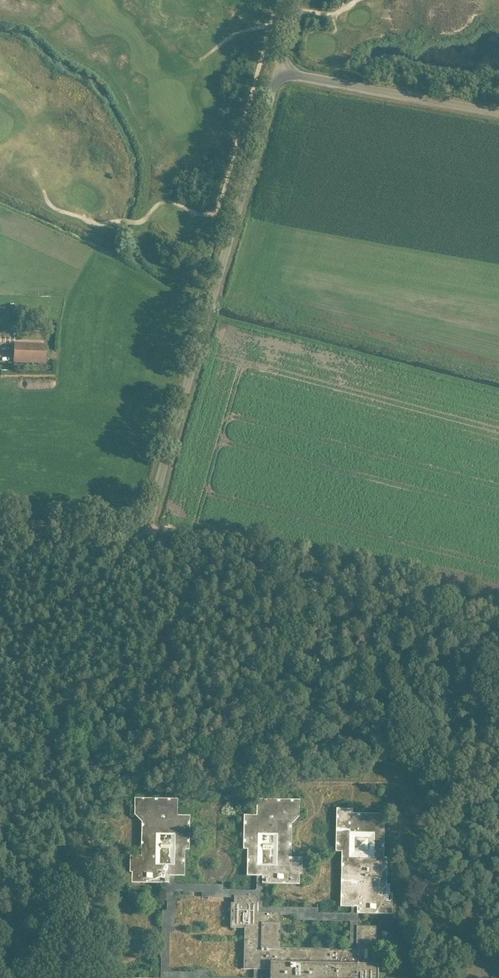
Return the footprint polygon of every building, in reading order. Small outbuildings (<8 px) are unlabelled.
[(14,362),(46,364),(47,345),(15,344),(14,362)] [(256,877),(256,890),(254,892),(223,891),(223,886),(174,885),(174,877),(184,877),(185,851),(189,851),(190,817),(177,817),(177,800),(135,799),(134,815),(142,824),(141,857),(130,857),(129,873),(132,873),(131,883),(167,884),(167,912),(162,911),(161,949),(160,949),(160,959),(161,959),(160,977),(209,977),(209,972),(193,971),(193,973),(170,972),(169,971),(169,933),(174,933),(175,894),(177,893),(202,893),(202,898),(234,898),(234,904),(231,904),(230,928),(244,928),(243,970),(254,970),(253,977),(377,977),(377,967),(375,967),(376,928),(358,927),(358,914),(392,915),(392,894),(389,894),(389,885),(386,885),(387,859),(383,859),(384,815),(352,814),(352,810),(336,810),(335,852),(341,852),(340,907),(351,908),(351,913),(349,914),(318,914),(318,909),(265,908),(263,906),(263,885),(299,885),(299,875),(302,875),(302,858),(291,858),(291,825),(299,817),(300,801),(257,800),(256,816),(244,816),(243,850),(247,850),(247,877),(256,877)] [(498,956),(498,946),(465,945),(465,955),(498,956)]
